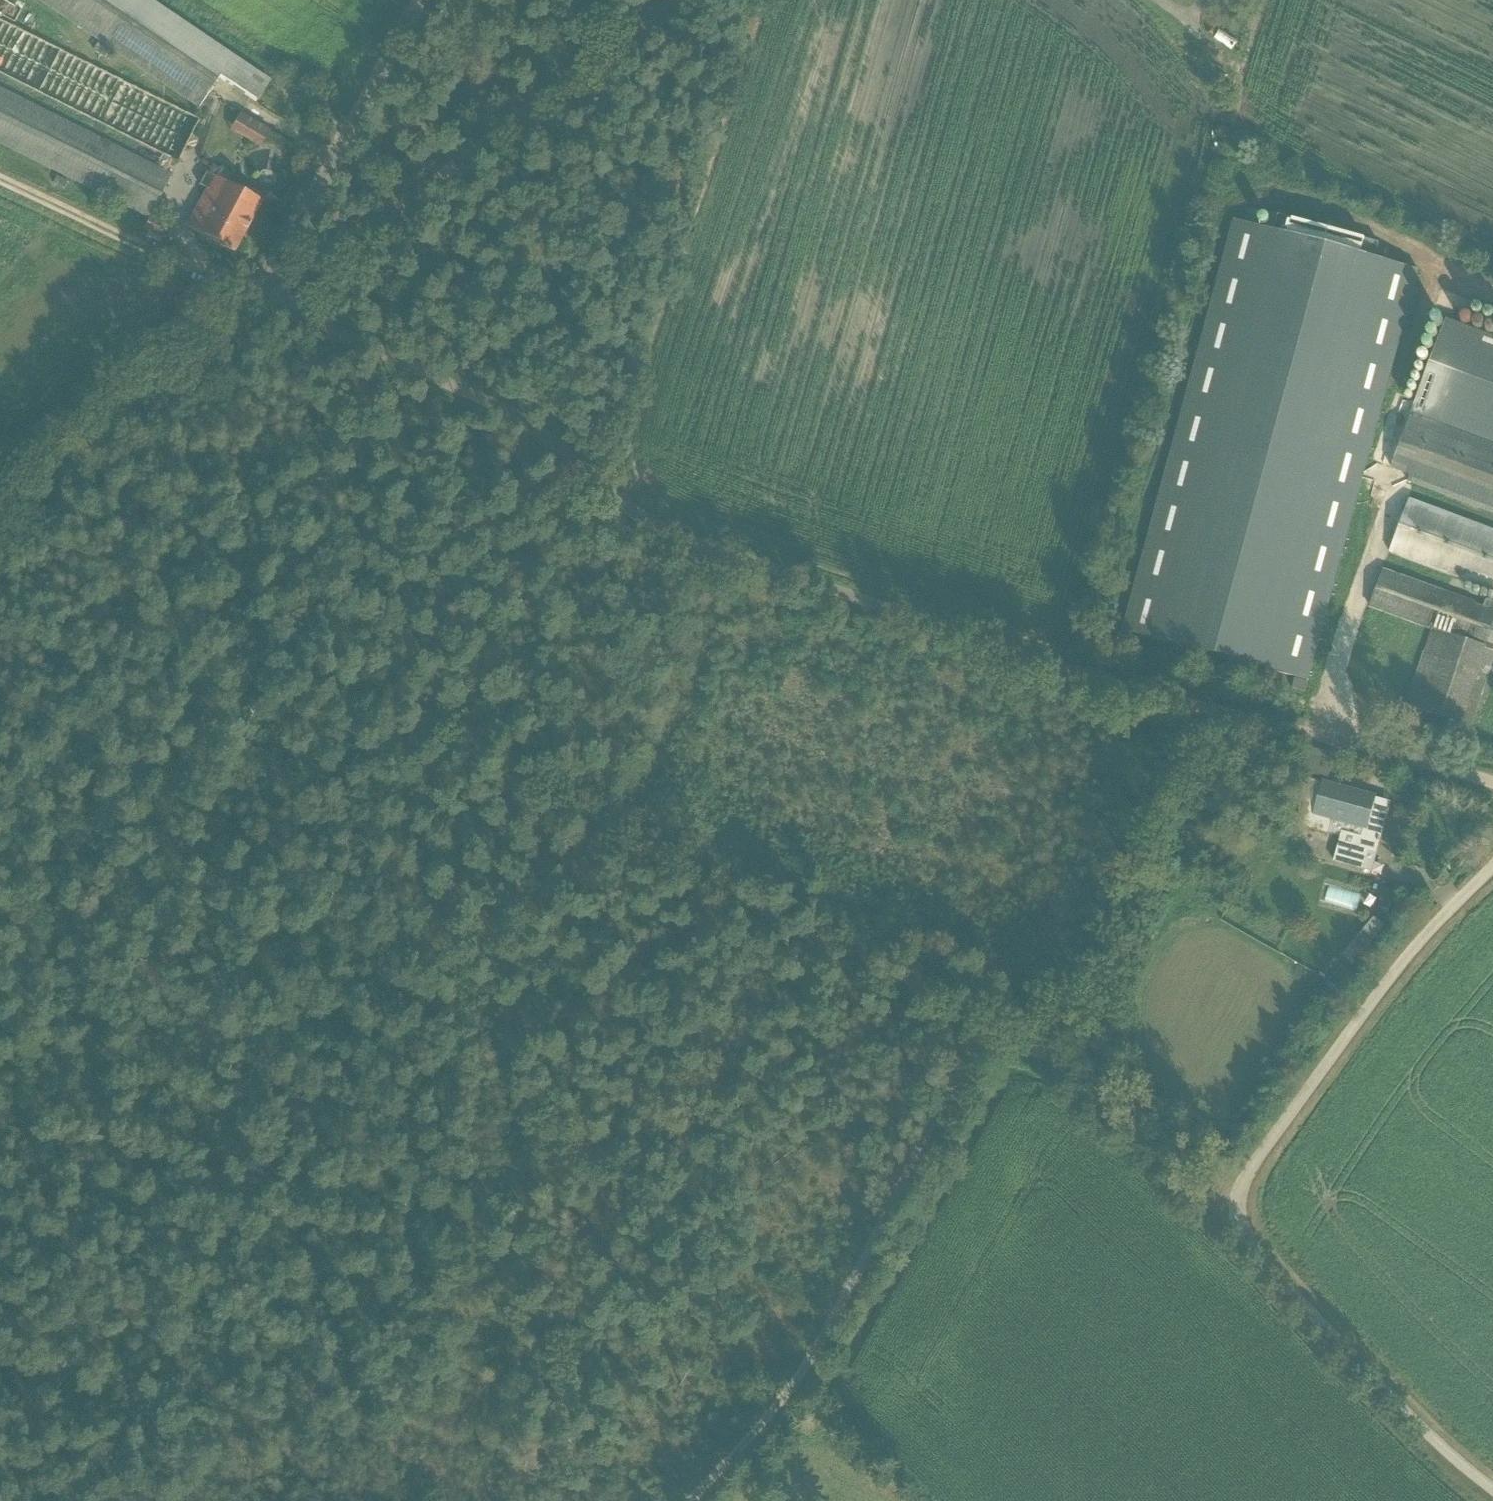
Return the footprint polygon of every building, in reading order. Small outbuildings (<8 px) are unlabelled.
[(148,0),(36,0),(197,110),(218,79),(256,103),(270,81),(148,0)] [(199,119),(0,20),(0,77),(46,100),(58,106),(83,118),(98,126),(146,150),(143,157),(158,166),(158,168),(166,172),(171,162),(177,165),(199,119)] [(109,60),(113,54),(97,44),(88,58),(110,74),(116,65),(109,60)] [(0,89),(0,148),(148,220),(142,231),(147,233),(146,237),(160,244),(162,241),(164,241),(170,227),(151,218),(171,175),(166,172),(158,168),(92,135),(98,126),(83,118),(78,128),(54,116),(58,106),(46,100),(42,110),(0,89)] [(270,130),(240,113),(229,132),(259,148),(270,130)] [(185,226),(234,252),(261,203),(205,173),(198,186),(205,189),(185,226)] [(1123,629),(1309,679),(1420,267),(1234,217),(1123,629)] [(1412,414),(1492,444),(1492,338),(1445,320),(1412,414)] [(1412,414),(1390,470),(1409,476),(1406,482),(1492,515),(1492,444),(1412,414)] [(1409,500),(1389,553),(1492,593),(1492,531),(1409,500)] [(1486,601),(1484,608),(1473,604),(1474,602),(1383,570),(1369,608),(1429,630),(1406,706),(1471,727),(1492,664),(1492,603),(1486,601)] [(1333,863),(1371,874),(1390,803),(1307,780),(1298,811),(1299,819),(1302,825),(1310,830),(1327,835),(1328,834),(1340,837),(1333,863)]
